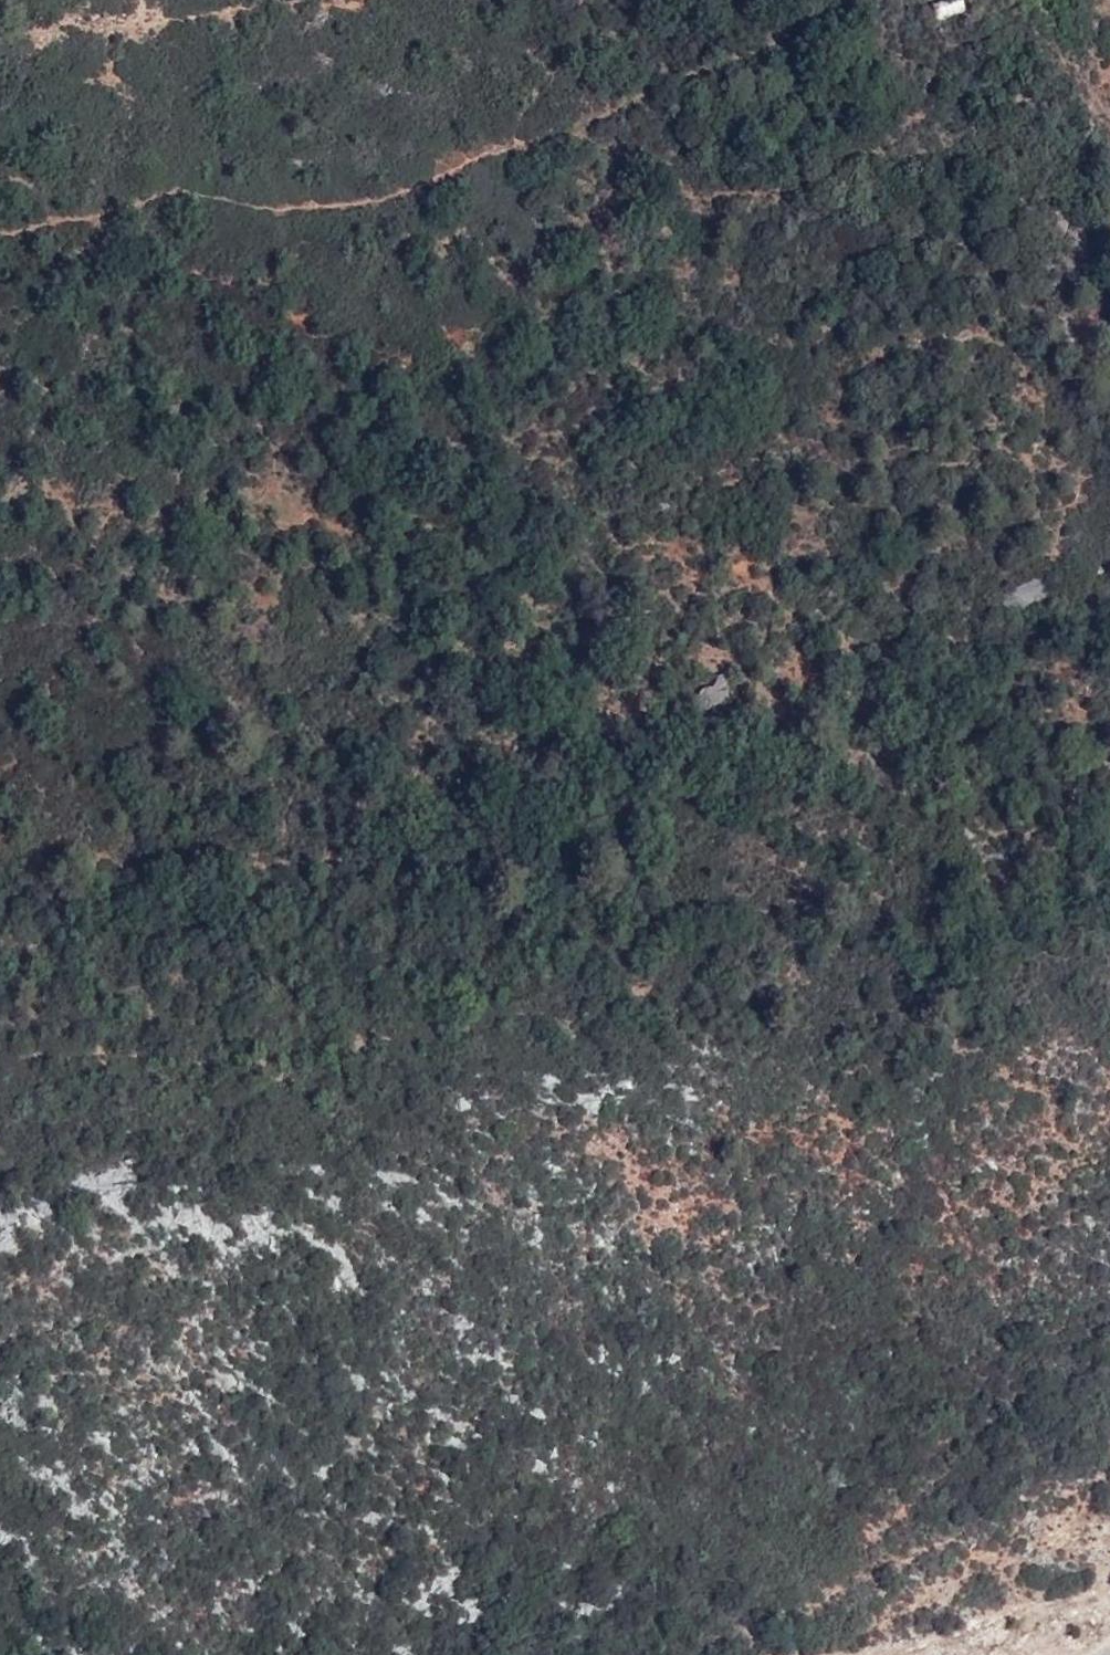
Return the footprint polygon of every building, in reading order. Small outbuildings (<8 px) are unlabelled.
[(933,19),(964,11),(961,0),(940,0),(929,3),(933,19)] [(699,710),(730,702),(724,681),(694,690),(699,710)]
